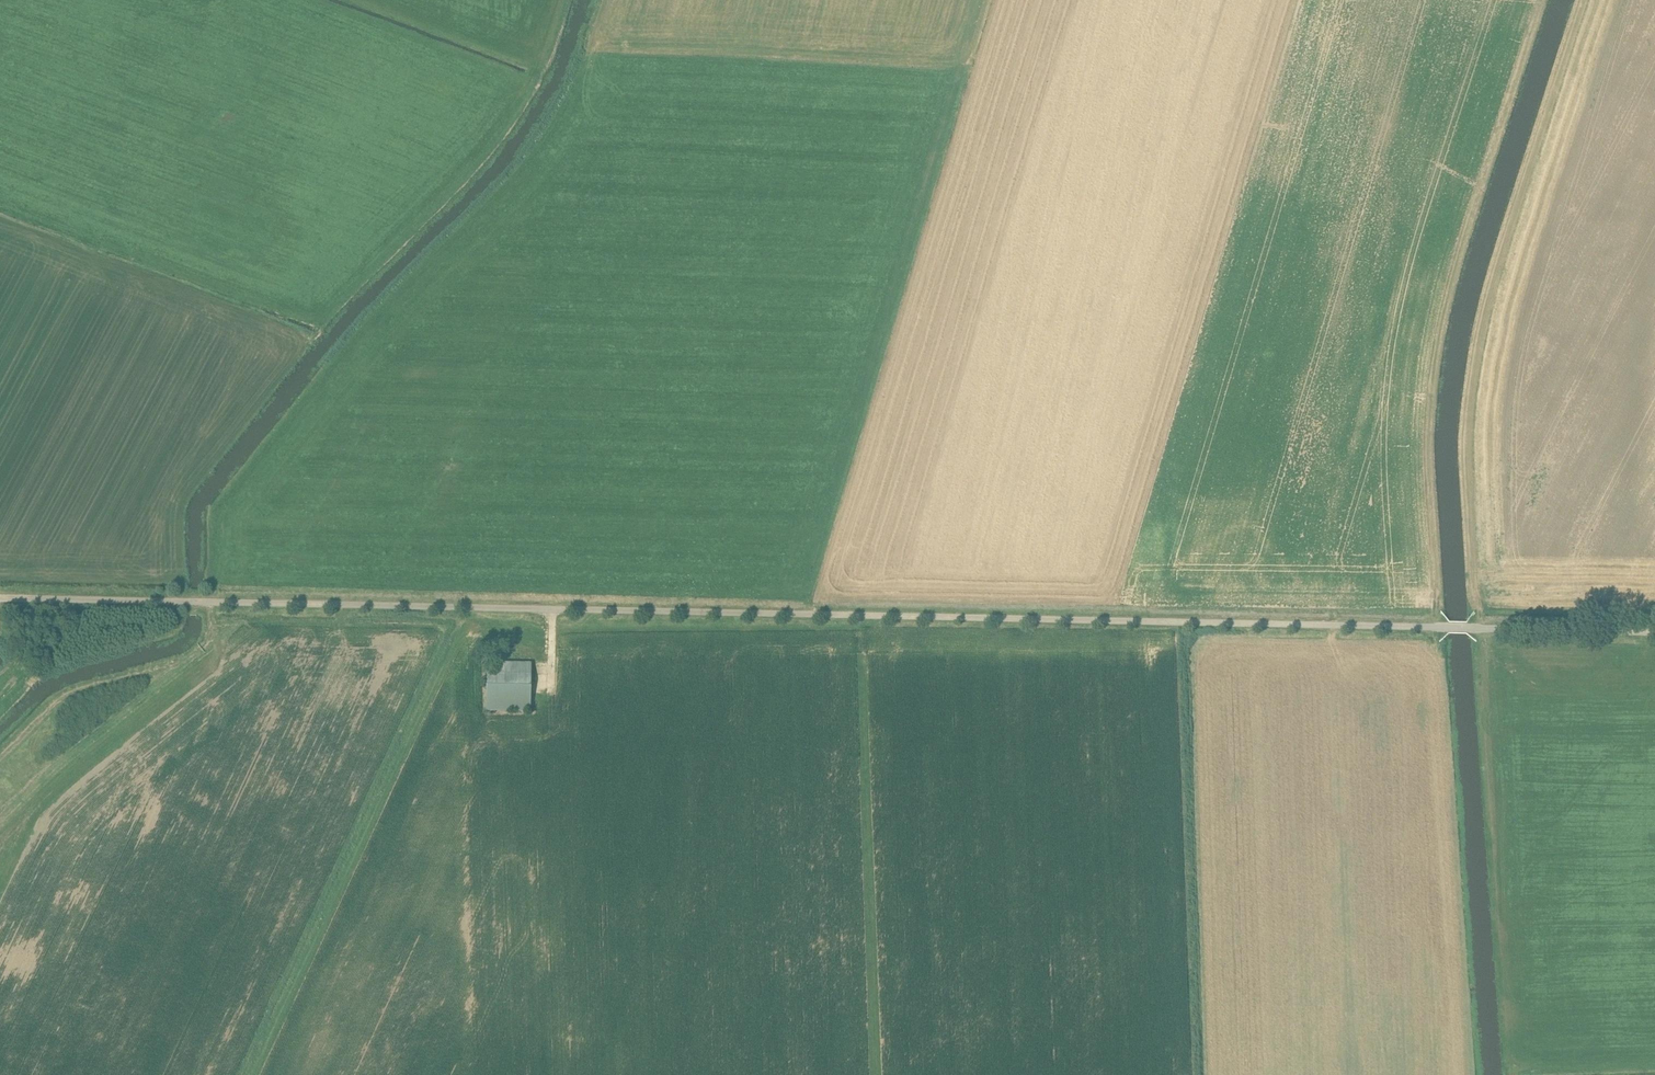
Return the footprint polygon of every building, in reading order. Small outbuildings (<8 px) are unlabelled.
[(530,712),(531,674),(531,663),(487,662),(486,711),(530,712)]
